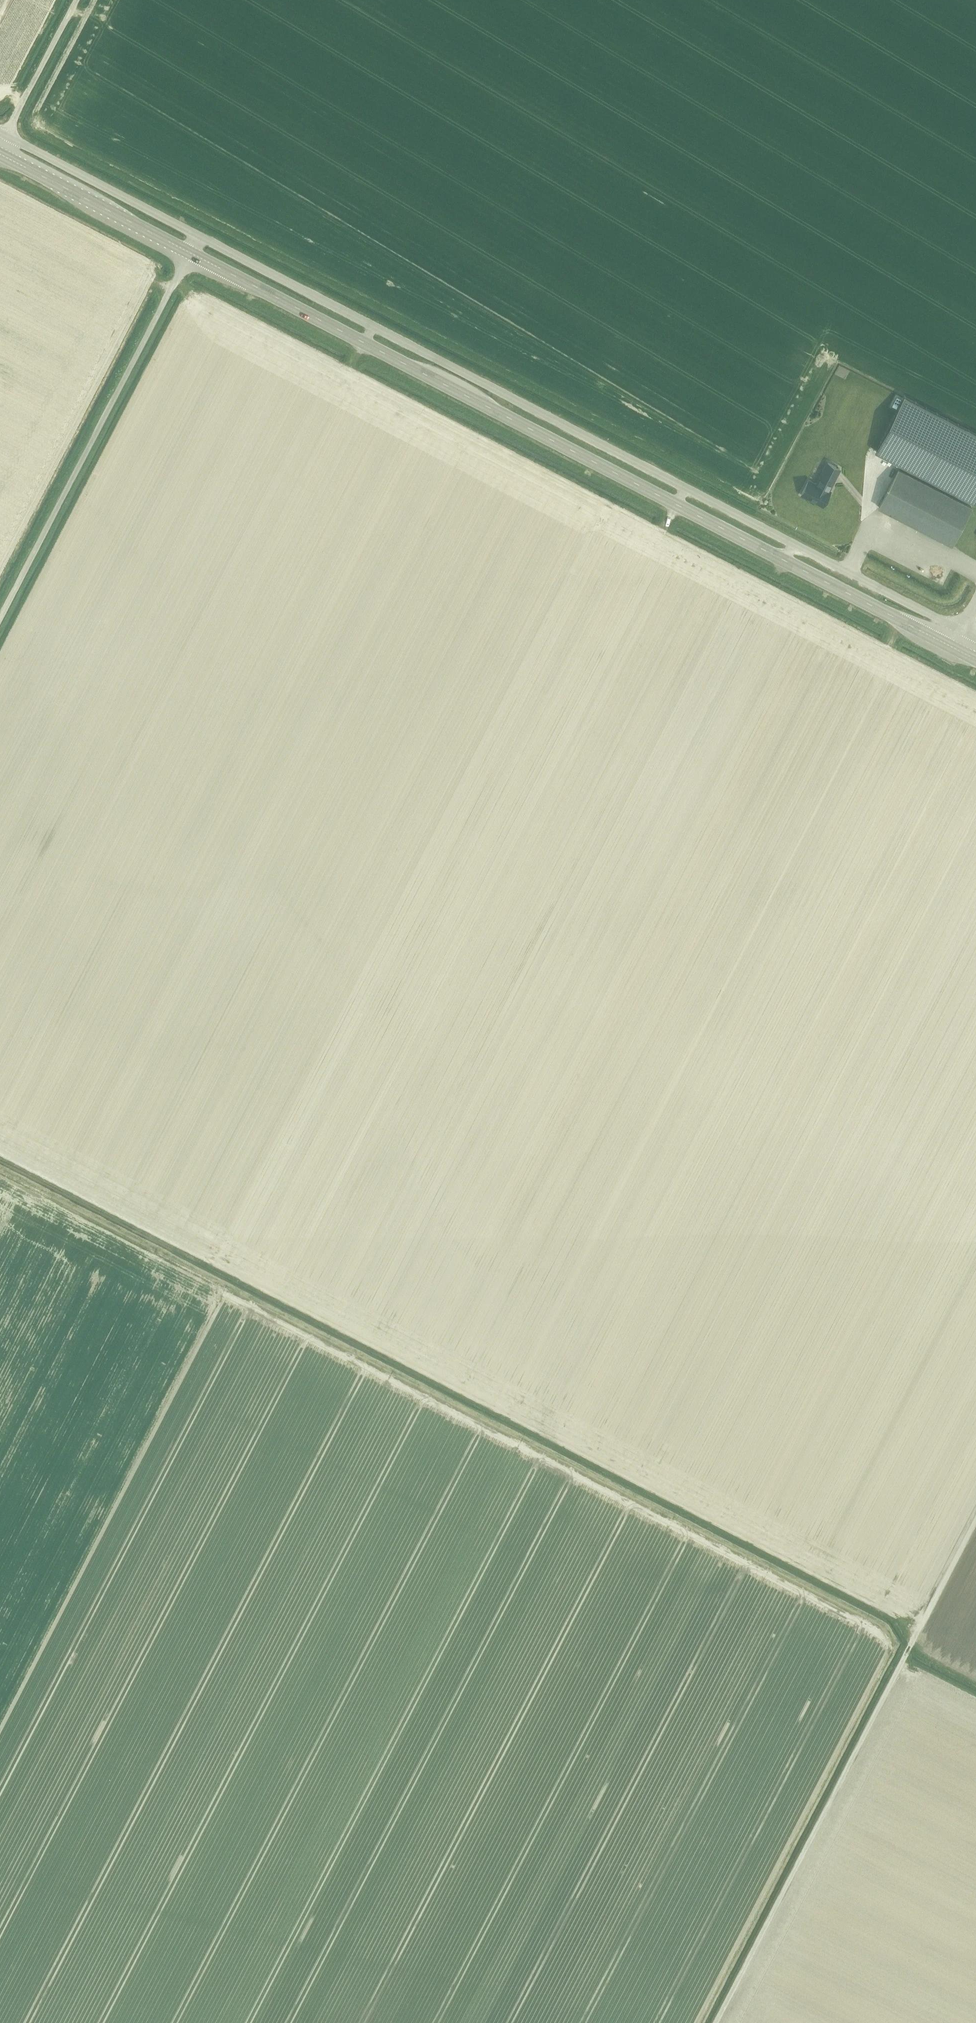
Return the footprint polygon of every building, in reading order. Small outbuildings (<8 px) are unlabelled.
[(877,450),(904,464),(974,501),(975,497),(975,434),(904,398),(903,399),(897,412),(877,450)] [(831,492),(829,490),(840,469),(828,463),(817,484),(809,480),(801,494),(811,499),(815,501),(824,506),(831,492)] [(879,507),(951,545),(972,506),(901,470),(899,469),(879,507)]
